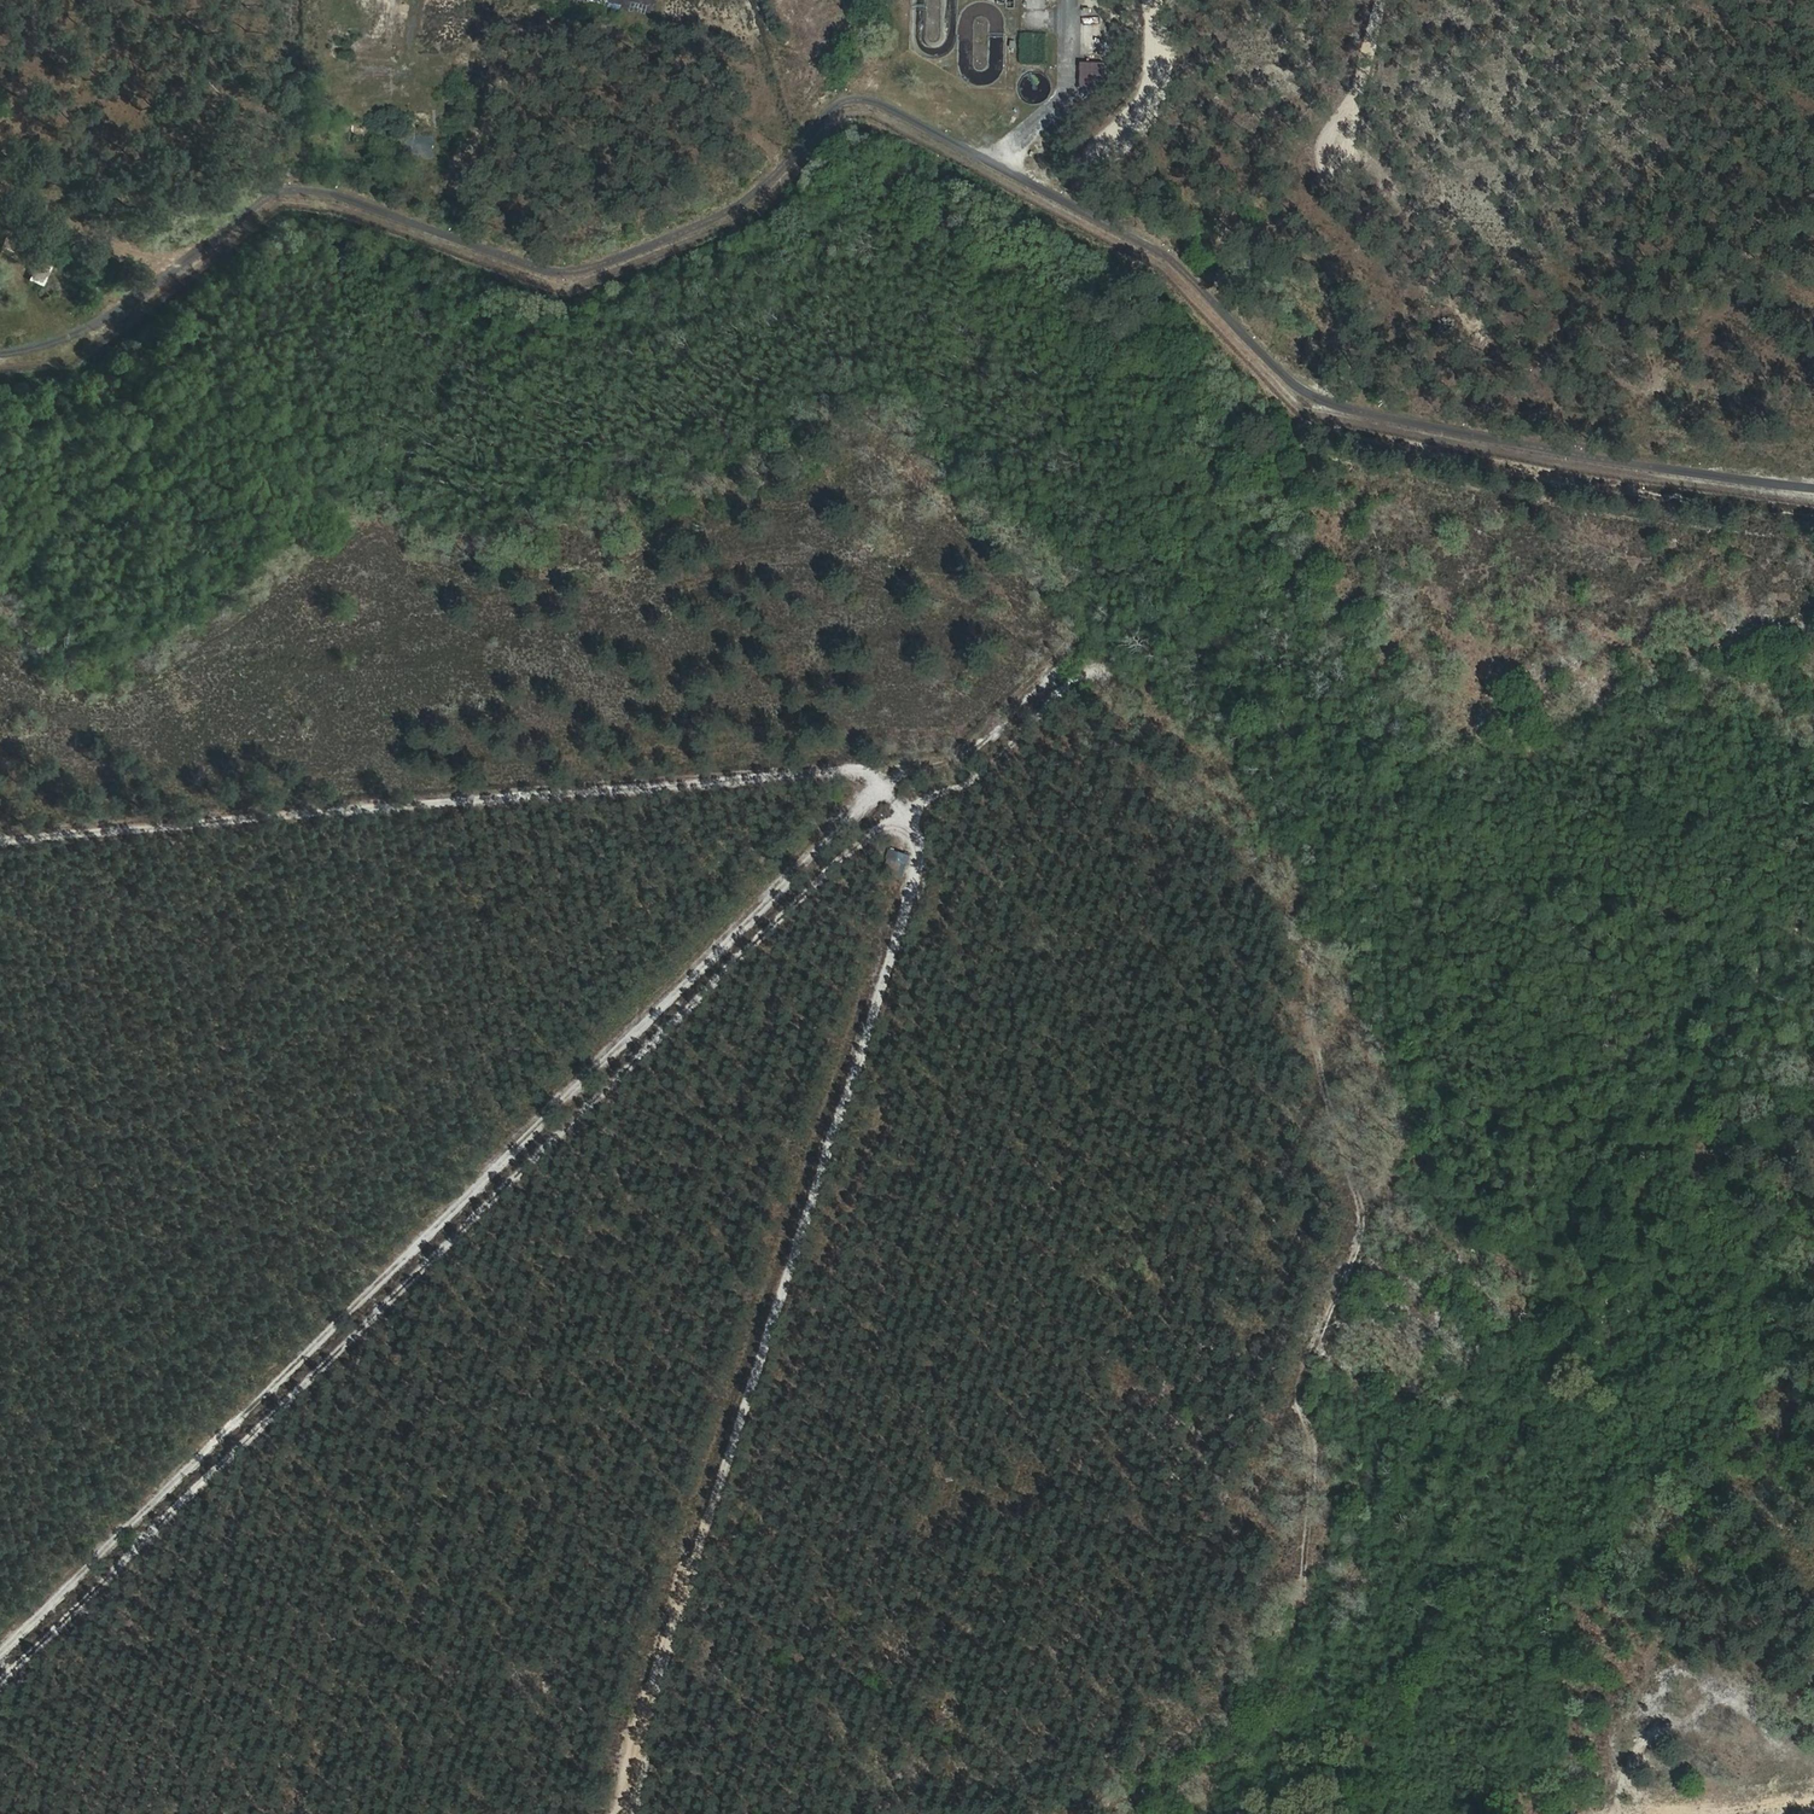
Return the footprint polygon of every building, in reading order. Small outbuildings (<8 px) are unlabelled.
[(951,8),(950,39),(950,43),(952,47),(954,51),(956,55),(959,58),(962,61),(966,63),(970,65),(974,66),(979,67),(983,66),(987,66),(992,64),(995,62),(999,59),(1002,56),(1005,53),(1007,49),(1008,45),(1009,40),(1010,17),(1010,13),(1010,8),(1008,4),(1006,0),(954,0),(953,3),(951,8)] [(1047,37),(1047,19),(1028,18),(1027,36),(1047,37)] [(1081,63),(1081,91),(1104,92),(1105,63),(1081,63)] [(27,280),(42,287),(49,272),(34,265),(27,280)] [(59,338),(71,336),(68,318),(55,320),(59,338)]
